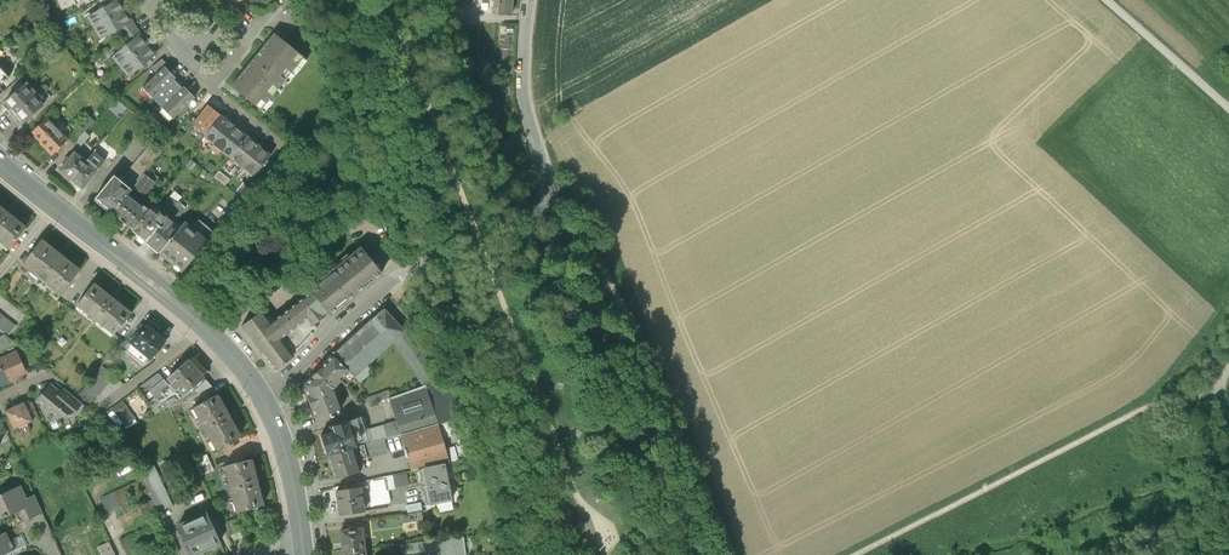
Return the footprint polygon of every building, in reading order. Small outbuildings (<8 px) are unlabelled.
[(89,16),(95,27),(124,11),(117,0),(116,0),(106,6),(89,16)] [(499,0),(498,10),(494,10),(494,14),(511,15),(512,0),(496,0),(499,0)] [(124,11),(95,27),(102,39),(119,29),(130,23),(130,22),(124,11)] [(130,22),(130,23),(119,29),(123,36),(129,42),(138,35),(139,35),(141,34),(136,28),(132,21),(130,22)] [(272,34),(230,86),(260,110),(302,58),(272,34)] [(129,42),(113,55),(122,66),(147,45),(139,35),(138,35),(129,42)] [(147,45),(122,66),(130,76),(155,55),(147,45)] [(151,68),(157,74),(164,67),(167,64),(162,59),(151,68)] [(1,84),(9,77),(0,67),(0,85),(1,84)] [(175,78),(164,67),(157,74),(142,88),(153,99),(162,108),(173,119),(187,105),(194,98),(195,98),(184,86),(182,88),(173,79),(175,78)] [(23,86),(6,100),(18,114),(24,121),(42,105),(33,94),(35,92),(27,82),(23,86)] [(199,103),(194,98),(187,105),(193,111),(199,103)] [(6,100),(1,104),(14,118),(18,114),(6,100)] [(208,105),(192,124),(205,135),(221,115),(208,105)] [(247,137),(233,126),(221,115),(205,135),(213,141),(213,144),(230,158),(247,137)] [(79,127),(80,127),(85,132),(94,121),(89,116),(79,127)] [(47,119),(32,133),(40,142),(40,143),(51,155),(67,139),(47,119)] [(94,121),(85,132),(90,137),(100,127),(94,121)] [(80,127),(71,136),(76,141),(85,132),(80,127)] [(184,134),(178,130),(170,141),(175,146),(184,134)] [(85,132),(76,141),(81,146),(90,137),(85,132)] [(230,158),(242,167),(259,146),(247,137),(230,158)] [(150,143),(141,155),(152,164),(161,152),(150,143)] [(270,156),(259,146),(242,167),(253,177),(255,175),(267,159),(270,156)] [(117,147),(108,157),(113,161),(121,151),(117,147)] [(71,179),(82,188),(104,161),(93,152),(87,159),(71,179)] [(71,179),(87,159),(82,154),(79,157),(74,153),(69,159),(67,157),(62,162),(65,164),(60,170),(71,179)] [(141,155),(132,165),(144,175),(144,174),(152,164),(141,155)] [(267,159),(255,175),(260,180),(273,164),(267,159)] [(197,165),(191,160),(186,167),(192,171),(197,165)] [(214,167),(209,163),(204,169),(209,173),(214,167)] [(113,175),(95,199),(112,213),(127,196),(134,187),(144,175),(132,165),(120,180),(113,175)] [(154,182),(144,174),(144,175),(134,187),(143,195),(144,195),(154,182)] [(230,179),(225,176),(221,181),(226,185),(230,179)] [(175,192),(170,197),(177,203),(181,197),(175,192)] [(139,206),(127,196),(112,213),(132,230),(149,209),(150,209),(154,203),(149,199),(143,206),(141,204),(139,206)] [(132,230),(146,241),(177,203),(170,197),(159,211),(160,211),(156,215),(150,209),(149,209),(132,230)] [(184,209),(177,203),(146,241),(159,252),(177,231),(169,225),(172,221),(173,220),(174,221),(184,209)] [(9,249),(25,228),(0,208),(0,243),(9,249)] [(181,227),(177,231),(159,252),(182,271),(214,233),(191,213),(181,227)] [(181,227),(174,221),(173,220),(172,221),(169,225),(177,231),(181,227)] [(41,241),(22,265),(60,295),(79,270),(63,258),(64,257),(58,253),(57,253),(41,241)] [(311,292),(327,313),(330,315),(348,300),(356,295),(355,295),(382,273),(363,250),(355,256),(354,254),(343,263),(342,262),(327,274),(327,275),(316,284),(318,286),(311,292)] [(94,284),(77,305),(114,335),(131,313),(94,284)] [(259,312),(241,326),(275,370),(293,356),(313,333),(312,332),(313,325),(325,316),(324,316),(327,313),(311,292),(268,324),(259,312)] [(354,377),(359,383),(371,372),(366,366),(393,342),(404,331),(384,308),(375,316),(367,324),(332,355),(354,377)] [(5,334),(10,338),(19,328),(0,313),(0,330),(5,334)] [(129,348),(126,351),(143,366),(150,358),(152,359),(166,341),(147,326),(140,335),(138,334),(127,347),(129,348)] [(393,342),(423,385),(440,374),(411,333),(408,335),(404,331),(393,342)] [(0,336),(0,351),(17,344),(10,338),(5,334),(0,336)] [(0,359),(0,385),(25,373),(16,352),(0,359)] [(305,388),(315,417),(341,408),(333,386),(339,381),(345,386),(354,377),(332,355),(306,384),(305,388)] [(177,370),(168,379),(172,383),(169,386),(178,396),(181,399),(193,388),(195,389),(205,380),(199,371),(195,366),(186,359),(176,368),(177,370)] [(102,366),(79,395),(92,405),(114,376),(102,366)] [(169,386),(158,374),(142,385),(160,405),(178,396),(169,386)] [(447,378),(425,385),(435,413),(438,424),(459,418),(447,378)] [(391,397),(389,399),(396,422),(398,426),(435,413),(425,385),(391,397)] [(69,412),(74,406),(60,395),(50,387),(42,396),(38,398),(47,417),(49,418),(51,420),(58,417),(63,415),(63,417),(65,417),(69,415),(70,414),(69,412)] [(65,389),(60,395),(74,406),(77,409),(81,403),(65,389)] [(389,390),(366,398),(369,406),(389,399),(391,397),(389,390)] [(218,395),(193,409),(215,450),(240,436),(218,395)] [(24,402),(4,411),(13,430),(33,421),(32,419),(25,405),(24,402)] [(31,402),(25,405),(32,419),(38,416),(31,402)] [(125,406),(115,413),(124,426),(134,418),(125,406)] [(435,413),(398,426),(400,434),(401,435),(438,424),(435,413)] [(364,445),(369,443),(365,431),(368,430),(363,416),(347,421),(352,436),(356,447),(364,445)] [(61,424),(58,417),(51,420),(49,418),(52,427),(61,424)] [(332,432),(320,435),(328,455),(356,447),(352,436),(347,421),(330,427),(332,432)] [(396,422),(382,426),(386,438),(400,434),(398,426),(396,422)] [(438,424),(401,435),(411,471),(419,469),(445,464),(449,463),(438,424)] [(386,438),(382,426),(368,430),(365,431),(369,443),(384,439),(386,438)] [(364,445),(368,459),(388,453),(384,439),(369,443),(364,445)] [(356,447),(328,455),(335,479),(360,472),(366,470),(363,460),(368,459),(364,445),(356,447)] [(207,453),(194,460),(201,475),(215,468),(207,453)] [(254,459),(226,466),(237,511),(265,505),(254,459)] [(448,481),(445,464),(419,469),(421,481),(420,483),(421,486),(448,481)] [(158,508),(161,513),(173,508),(154,465),(142,471),(146,480),(154,499),(158,508)] [(142,471),(103,488),(107,497),(146,480),(142,471)] [(386,475),(388,487),(404,484),(402,472),(386,475)] [(448,481),(421,486),(421,490),(423,491),(426,505),(452,500),(448,481)] [(0,495),(0,520),(18,511),(22,522),(42,513),(34,496),(27,499),(21,486),(0,495)] [(361,488),(336,491),(339,514),(364,510),(361,488)] [(154,499),(138,506),(142,515),(158,508),(154,499)] [(178,526),(191,554),(192,554),(219,543),(206,513),(178,526)] [(415,514),(401,516),(402,523),(416,521),(415,514)] [(234,518),(223,523),(229,536),(240,530),(234,518)] [(437,521),(428,523),(430,534),(439,533),(437,521)] [(363,528),(340,530),(342,552),(365,550),(363,528)] [(0,535),(0,554),(3,554),(14,550),(6,532),(0,535)] [(402,545),(403,554),(432,551),(433,554),(466,554),(464,537),(402,545)] [(97,546),(102,554),(115,554),(109,541),(97,546)]
